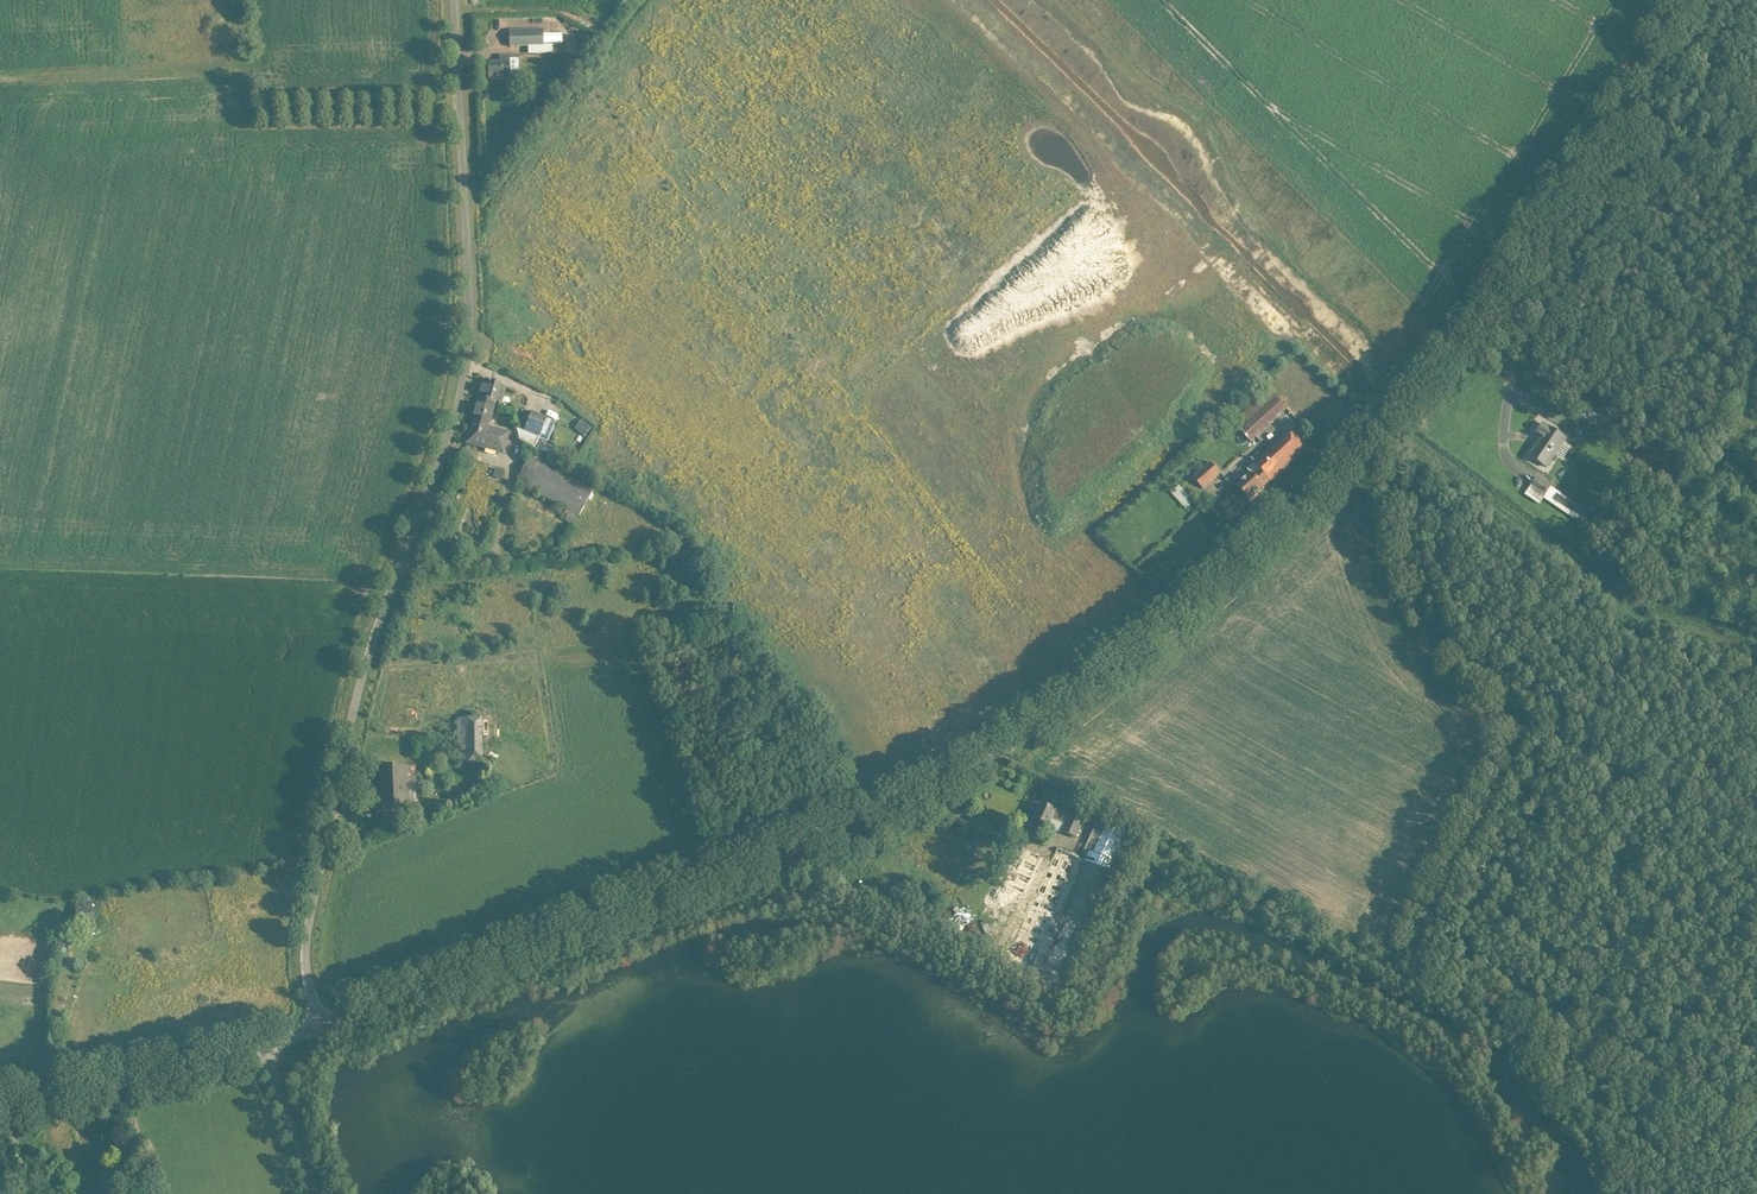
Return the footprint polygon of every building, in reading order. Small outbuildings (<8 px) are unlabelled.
[(543,30),(510,31),(510,47),(521,46),(533,46),(533,54),(553,54),(553,45),(544,45),(543,30)] [(500,64),(489,64),(489,79),(501,79),(510,78),(509,56),(500,57),(500,64)] [(479,400),(493,404),(498,405),(504,386),(484,381),(479,400)] [(1249,442),(1286,409),(1270,391),(1233,424),(1249,442)] [(479,400),(467,443),(503,453),(508,433),(487,427),(493,404),(479,400)] [(1586,409),(1581,417),(1598,428),(1603,420),(1586,409)] [(523,432),(517,429),(520,440),(536,447),(539,438),(548,442),(556,422),(548,418),(532,412),(523,432)] [(584,421),(576,431),(582,436),(590,426),(584,421)] [(1542,438),(1530,457),(1547,467),(1565,438),(1549,428),(1543,424),(1537,434),(1541,437),(1542,438)] [(1248,470),(1252,474),(1237,487),(1250,501),(1265,487),(1264,486),(1270,481),(1271,482),(1308,448),(1292,430),(1253,465),(1248,470)] [(518,481),(579,516),(593,492),(532,457),(518,481)] [(1203,489),(1221,473),(1212,463),(1194,478),(1203,489)] [(495,469),(492,476),(502,480),(505,472),(495,469)] [(1550,488),(1536,479),(1532,486),(1526,494),(1540,504),(1544,497),(1550,488)] [(1187,509),(1196,501),(1180,484),(1172,492),(1187,509)] [(1550,488),(1544,497),(1569,514),(1577,503),(1552,486),(1550,488)] [(458,718),(459,764),(482,763),(481,718),(458,718)] [(376,791),(377,812),(381,812),(381,822),(411,821),(409,781),(416,781),(415,766),(379,767),(380,791),(376,791)] [(1041,825),(1043,826),(1060,833),(1061,831),(1076,838),(1083,822),(1069,815),(1068,815),(1049,807),(1047,807),(1047,808),(1040,805),(1037,811),(1032,809),(1032,810),(1027,820),(1028,824),(1035,827),(1040,829),(1041,825)] [(1043,958),(1080,860),(1102,869),(1113,839),(1091,831),(1080,858),(1055,849),(1017,949),(1043,958)] [(1029,894),(1044,856),(1017,846),(992,909),(1006,914),(1003,921),(1008,923),(1021,891),(1029,894)] [(80,933),(96,930),(91,899),(75,902),(75,903),(76,912),(80,933)] [(129,1141),(138,1139),(135,1124),(126,1126),(129,1141)]
